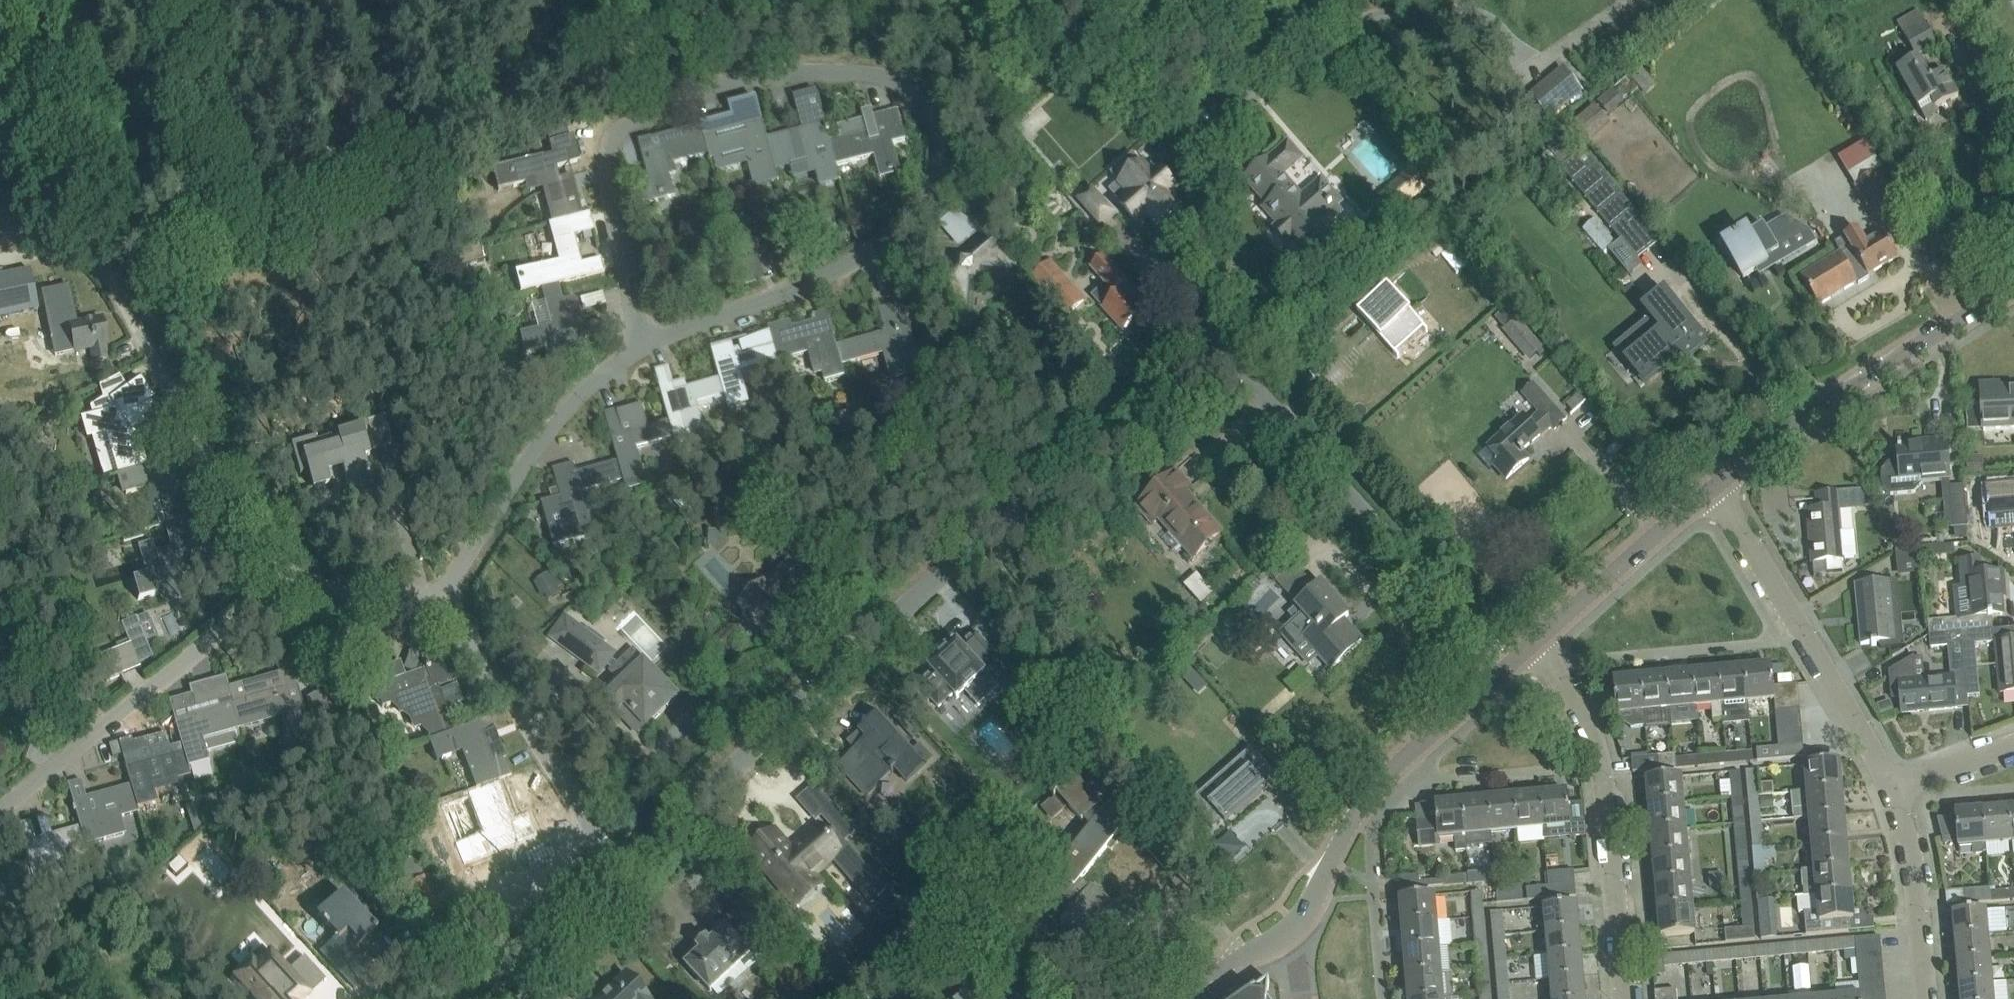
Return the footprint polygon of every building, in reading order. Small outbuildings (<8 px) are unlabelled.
[(1916,54),(1936,42),(1917,8),(1896,20),(1916,54)] [(1958,95),(1948,78),(1943,70),(1929,78),(1917,58),(1897,69),(1925,120),(1939,112),(1937,108),(1958,95)] [(1565,66),(1529,95),(1549,120),(1585,91),(1565,66)] [(1646,93),(1656,84),(1641,68),(1631,77),(1646,93)] [(1623,102),(1612,87),(1597,99),(1608,114),(1623,102)] [(829,140),(830,139),(827,132),(829,131),(828,127),(826,128),(816,90),(803,94),(806,103),(797,105),(803,127),(767,137),(775,169),(790,165),(793,178),(816,172),(820,185),(839,179),(838,173),(836,165),(829,140)] [(767,137),(756,98),(739,103),(740,106),(731,109),(733,115),(700,124),(708,154),(710,161),(746,152),(756,188),(779,182),(775,169),(767,137)] [(1610,124),(1593,103),(1573,119),(1590,140),(1610,124)] [(836,165),(874,154),(879,174),(900,169),(892,142),(904,138),(896,108),(871,115),(872,117),(865,119),(865,117),(837,124),(840,137),(830,139),(829,140),(836,165)] [(674,192),(667,165),(708,154),(700,124),(652,138),(651,137),(638,140),(649,180),(633,184),(639,207),(656,203),(655,197),(674,192)] [(580,161),(573,135),(549,142),(552,154),(495,170),(500,190),(540,180),(551,222),(569,217),(582,214),(573,177),(560,180),(556,167),(580,161)] [(1659,238),(1583,145),(1561,163),(1637,256),(1659,238)] [(1260,166),(1245,179),(1269,205),(1265,209),(1310,259),(1325,246),(1336,236),(1326,225),(1343,210),(1336,201),(1338,200),(1322,182),(1303,198),(1286,179),(1289,176),(1271,156),(1260,166)] [(1174,208),(1179,204),(1170,195),(1176,190),(1157,169),(1151,174),(1143,164),(1120,184),(1121,186),(1113,194),(1120,201),(1119,202),(1138,223),(1147,215),(1156,225),(1160,221),(1165,221),(1173,213),(1174,208)] [(1897,204),(1886,187),(1877,172),(1855,185),(1875,217),(1897,204)] [(1100,222),(1112,211),(1090,187),(1078,198),(1100,222)] [(558,283),(605,271),(601,258),(582,263),(574,234),(594,229),(590,212),(582,214),(569,217),(551,222),(561,260),(518,272),(523,293),(540,288),(558,283)] [(1779,250),(1776,246),(1806,228),(1786,216),(1766,229),(1763,224),(1748,233),(1746,229),(1723,244),(1743,277),(1767,263),(1764,259),(1779,250)] [(1898,256),(1888,239),(1884,232),(1866,243),(1856,226),(1843,234),(1851,247),(1842,253),(1859,282),(1869,277),(1867,275),(1898,256)] [(1022,275),(1007,257),(994,242),(973,260),(961,260),(960,272),(939,290),(953,305),(968,322),(969,322),(967,319),(970,280),(979,280),(980,270),(1020,273),(1022,276),(1022,275)] [(1859,282),(1842,253),(1841,254),(1840,253),(1826,261),(1803,275),(1801,276),(1818,304),(1857,281),(1858,283),(1859,282)] [(1133,296),(1120,281),(1125,277),(1106,255),(1092,268),(1105,283),(1092,295),(1124,330),(1143,313),(1130,299),(1133,296)] [(775,259),(753,267),(758,282),(781,274),(775,259)] [(0,276),(0,316),(38,309),(30,269),(0,276)] [(1063,277),(1045,293),(1067,316),(1084,301),(1063,277)] [(563,299),(558,283),(540,288),(550,326),(524,333),(529,353),(544,349),(548,365),(588,354),(584,338),(606,333),(602,319),(580,325),(577,314),(579,311),(576,299),(572,296),(563,299)] [(1422,325),(1387,286),(1358,312),(1393,351),(1393,352),(1397,357),(1399,355),(1396,352),(1423,328),(1426,331),(1427,330),(1423,325),(1422,325)] [(69,287),(42,293),(55,355),(75,351),(91,348),(94,361),(108,359),(105,345),(107,344),(102,319),(77,324),(69,287)] [(1705,342),(1692,327),(1663,292),(1644,308),(1662,330),(1627,360),(1644,381),(1680,352),(1685,358),(1705,342)] [(922,369),(908,319),(903,300),(878,307),(885,331),(836,344),(835,344),(840,361),(841,361),(882,350),(889,378),(922,369)] [(1504,306),(1494,315),(1504,326),(1503,327),(1517,342),(1529,331),(1516,316),(1514,317),(1504,306)] [(835,344),(836,344),(827,310),(813,313),(815,319),(792,325),(790,318),(767,325),(769,331),(777,360),(815,350),(822,377),(844,372),(841,361),(840,361),(835,344)] [(738,371),(777,360),(769,331),(739,342),(741,346),(733,348),(731,341),(732,341),(731,340),(710,346),(711,347),(719,377),(720,376),(724,394),(727,404),(746,399),(738,371)] [(720,376),(719,377),(675,389),(668,365),(655,368),(669,419),(674,437),(704,428),(697,401),(724,394),(720,376)] [(93,415),(79,419),(85,439),(106,433),(118,474),(130,471),(148,466),(148,465),(139,436),(168,427),(151,401),(155,399),(141,379),(138,381),(129,386),(123,390),(121,386),(104,397),(90,406),(93,415)] [(1522,416),(1478,456),(1490,469),(1494,465),(1506,478),(1528,458),(1523,452),(1524,452),(1522,449),(1551,424),(1554,428),(1564,419),(1533,383),(1523,392),(1540,412),(1528,422),(1522,416)] [(1999,388),(1999,383),(1981,384),(1983,427),(2013,426),(2013,387),(1999,388)] [(669,419),(647,425),(641,404),(624,408),(625,411),(619,413),(618,408),(605,411),(618,462),(619,462),(624,479),(623,480),(643,474),(635,447),(674,437),(669,419)] [(370,455),(368,449),(371,448),(372,451),(392,446),(384,418),(333,433),(334,437),(315,443),(313,437),(289,444),(299,476),(309,473),(313,487),(329,483),(325,468),(342,463),(352,498),(373,492),(363,457),(370,455)] [(1949,476),(1946,440),(1897,444),(1899,461),(1888,462),(1881,470),(1881,472),(1880,474),(1880,477),(1880,480),(1881,484),(1882,485),(1882,487),(1890,494),(1914,492),(1921,484),(1920,478),(1949,476)] [(130,471),(118,474),(118,475),(120,475),(125,494),(153,486),(164,524),(199,514),(186,468),(181,469),(177,457),(148,465),(148,466),(130,471)] [(1461,550),(1499,519),(1450,458),(1412,489),(1461,550)] [(581,492),(623,480),(624,479),(619,462),(618,462),(569,476),(566,464),(553,467),(560,496),(541,501),(553,543),(592,532),(581,492)] [(1193,557),(1206,545),(1221,532),(1185,492),(1190,487),(1175,470),(1136,504),(1150,519),(1152,521),(1157,517),(1193,557)] [(2011,480),(2012,486),(1988,488),(1991,518),(2013,516),(2013,480),(2011,480)] [(1966,526),(1962,484),(1948,485),(1952,527),(1966,526)] [(1817,509),(1808,509),(1812,562),(1827,560),(1828,571),(1842,570),(1841,559),(1842,559),(1842,557),(1855,556),(1853,531),(1840,532),(1838,508),(1843,507),(1843,509),(1851,508),(1851,511),(1872,510),(1860,489),(1859,489),(1841,491),(1816,493),(1817,509)] [(161,571),(135,579),(141,599),(156,595),(161,600),(168,603),(175,601),(180,595),(181,587),(203,581),(207,586),(212,588),(218,586),(221,581),(221,575),(222,575),(212,542),(213,542),(210,532),(209,532),(204,512),(199,514),(164,524),(171,549),(156,553),(161,571)] [(1929,546),(1919,547),(1920,560),(1931,559),(1929,546)] [(1919,547),(1896,550),(1897,563),(1920,560),(1919,547)] [(1979,558),(1959,560),(1962,585),(1953,586),(1958,617),(1928,619),(1929,634),(1961,632),(1979,630),(1977,616),(1988,615),(1988,617),(1992,616),(1992,615),(2002,614),(2000,586),(2003,586),(2001,571),(1981,573),(1979,558)] [(805,580),(792,566),(788,562),(765,584),(763,581),(738,605),(744,611),(744,618),(753,628),(757,625),(769,638),(794,615),(782,602),(805,580)] [(1290,597),(1308,580),(1291,562),(1273,579),(1290,597)] [(1196,601),(1210,592),(1198,572),(1184,580),(1196,601)] [(1875,582),(1855,584),(1860,643),(1871,642),(1871,644),(1876,644),(1876,642),(1880,641),(1880,645),(1904,643),(1901,620),(1893,620),(1889,581),(1875,582)] [(1295,621),(1284,630),(1296,644),(1303,637),(1331,667),(1361,640),(1342,619),(1348,614),(1320,582),(1287,612),(1295,621)] [(130,644),(157,632),(148,613),(121,625),(130,644)] [(614,653),(584,631),(566,618),(552,638),(599,673),(606,664),(613,670),(612,671),(622,682),(605,699),(617,712),(624,705),(645,727),(677,697),(633,651),(619,664),(610,658),(614,653)] [(1986,629),(1979,630),(1961,632),(1962,645),(1965,671),(1977,669),(1975,643),(1987,642),(1986,629)] [(999,658),(975,632),(961,646),(957,642),(947,650),(946,648),(936,657),(938,659),(929,667),(933,672),(918,685),(938,707),(952,693),(957,698),(964,691),(978,705),(998,686),(984,672),(999,658)] [(1962,645),(1961,632),(1929,634),(1930,647),(1951,646),(1962,645)] [(2013,691),(2013,639),(1995,640),(2000,692),(2013,691)] [(112,679),(139,666),(129,644),(102,656),(112,679)] [(435,679),(454,672),(445,647),(421,657),(425,668),(405,676),(399,662),(398,662),(399,663),(376,672),(381,685),(373,689),(373,690),(375,689),(382,706),(394,702),(398,714),(413,708),(427,743),(433,741),(447,735),(447,734),(455,731),(446,709),(465,701),(465,700),(462,701),(456,686),(440,692),(435,679)] [(1956,707),(1953,675),(1927,678),(1925,655),(1913,656),(1890,671),(1892,697),(1893,697),(1900,696),(1901,712),(1956,707)] [(273,675),(228,687),(233,702),(239,728),(242,727),(282,716),(287,735),(308,730),(309,730),(296,683),(290,660),(276,664),(280,677),(274,679),(273,675)] [(1774,697),(1773,686),(1771,665),(1744,667),(1747,701),(1775,699),(1774,697)] [(1723,719),(1748,717),(1747,701),(1744,667),(1718,669),(1722,703),(1723,717),(1723,719)] [(1722,703),(1718,669),(1692,672),(1695,706),(1713,704),(1715,718),(1723,717),(1722,703)] [(1670,708),(1695,706),(1692,672),(1666,674),(1670,708)] [(1669,708),(1670,708),(1666,674),(1641,676),(1645,726),(1670,724),(1669,708)] [(173,699),(169,700),(181,744),(182,743),(186,761),(186,762),(187,764),(188,763),(207,758),(204,750),(237,741),(239,736),(237,728),(239,728),(233,702),(228,687),(225,676),(189,686),(193,699),(193,700),(184,702),(183,699),(182,697),(173,699)] [(1635,727),(1645,726),(1641,676),(1614,679),(1617,713),(1633,711),(1635,727)] [(1774,697),(1799,696),(1798,684),(1773,686),(1774,697)] [(1776,708),(1800,707),(1799,696),(1774,697),(1775,699),(1776,708)] [(1890,698),(1877,703),(1881,714),(1894,709),(1890,698)] [(1777,721),(1801,719),(1800,707),(1776,708),(1777,721)] [(913,748),(880,712),(853,737),(860,745),(839,764),(866,793),(897,765),(910,778),(933,756),(920,742),(913,748)] [(481,786),(498,780),(498,779),(512,774),(490,717),(455,731),(447,734),(447,735),(433,741),(440,760),(467,750),(481,786)] [(1778,734),(1802,732),(1801,719),(1777,721),(1778,734)] [(1779,746),(1803,744),(1802,732),(1778,734),(1779,746)] [(1700,755),(1689,756),(1687,734),(1673,736),(1675,758),(1674,758),(1675,768),(1701,765),(1700,755)] [(132,738),(119,742),(131,785),(136,803),(136,805),(138,805),(156,800),(153,788),(176,782),(175,778),(190,774),(188,769),(187,764),(186,762),(186,761),(182,743),(181,744),(137,756),(132,738)] [(1758,760),(1804,756),(1803,744),(1779,746),(1756,748),(1758,760)] [(1229,784),(1198,812),(1212,828),(1232,811),(1235,814),(1262,790),(1258,787),(1274,773),(1251,746),(1220,773),(1229,784)] [(1726,753),(1727,763),(1752,761),(1751,751),(1726,753)] [(1701,765),(1727,763),(1726,753),(1700,755),(1701,765)] [(1657,757),(1658,770),(1674,768),(1673,754),(1647,756),(1647,758),(1657,757)] [(1633,772),(1658,770),(1657,757),(1647,758),(1647,756),(1631,758),(1633,772)] [(1808,789),(1841,788),(1839,761),(1805,764),(1808,789)] [(235,780),(220,793),(230,805),(248,791),(246,789),(247,787),(248,787),(253,770),(238,766),(235,780)] [(1749,797),(1759,796),(1756,768),(1746,769),(1749,797)] [(1731,799),(1741,797),(1738,770),(1729,771),(1731,799)] [(1649,805),(1683,802),(1680,775),(1646,778),(1649,805)] [(1124,824),(1113,814),(1107,809),(1103,814),(1097,807),(1098,806),(1075,778),(1040,807),(1051,820),(1068,805),(1081,821),(1082,820),(1091,829),(1060,868),(1054,863),(1041,880),(1074,906),(1061,922),(1104,957),(1134,920),(1091,885),(1090,886),(1080,878),(1107,846),(1111,849),(1117,841),(1113,837),(1124,824)] [(81,779),(68,783),(74,806),(72,806),(73,811),(75,810),(80,826),(85,844),(84,844),(85,846),(86,846),(105,841),(125,835),(120,817),(138,812),(138,810),(136,805),(136,803),(131,785),(86,797),(81,779)] [(473,858),(478,856),(528,836),(533,848),(556,838),(547,814),(516,826),(498,780),(481,786),(490,810),(476,816),(482,832),(471,836),(471,837),(478,855),(473,857),(473,858)] [(1810,816),(1843,813),(1841,788),(1808,789),(1792,791),(1794,817),(1810,816)] [(1567,791),(1540,793),(1543,827),(1556,826),(1557,838),(1569,837),(1586,835),(1583,802),(1568,803),(1567,791)] [(1540,793),(1514,796),(1517,830),(1543,827),(1540,793)] [(1463,800),(1462,800),(1466,834),(1491,832),(1488,798),(1480,799),(1479,795),(1463,797),(1463,800)] [(1514,796),(1488,798),(1491,832),(1517,830),(1514,796)] [(1751,823),(1761,822),(1759,796),(1749,797),(1751,823)] [(1733,825),(1743,824),(1741,797),(1731,799),(1733,825)] [(1426,821),(1417,822),(1419,846),(1428,845),(1435,845),(1434,837),(1454,835),(1456,851),(1467,850),(1466,834),(1462,800),(1452,801),(1452,798),(1435,800),(1435,803),(1437,820),(1426,821)] [(1683,802),(1649,805),(1651,831),(1685,828),(1683,802)] [(196,803),(185,806),(193,831),(204,828),(196,803)] [(1985,843),(2011,840),(2008,807),(1982,809),(1985,843)] [(1986,851),(1985,843),(1982,809),(1955,812),(1956,818),(1938,819),(1943,838),(1958,837),(1958,845),(1972,844),(1973,853),(1986,851)] [(1812,842),(1846,839),(1843,813),(1810,816),(1812,842)] [(30,820),(17,824),(27,859),(29,868),(30,867),(34,885),(33,885),(33,886),(34,885),(34,888),(36,887),(63,880),(58,859),(86,852),(85,846),(84,844),(85,844),(80,826),(35,839),(30,820)] [(1754,850),(1764,849),(1761,822),(1751,823),(1754,850)] [(1736,851),(1746,850),(1743,824),(1733,825),(1736,851)] [(886,889),(832,828),(825,833),(818,825),(791,849),(774,830),(749,851),(788,896),(832,857),(871,902),(886,889)] [(1692,906),(1687,854),(1685,828),(1651,831),(1658,909),(1692,906)] [(1815,867),(1848,865),(1846,839),(1812,842),(1815,867)] [(1756,875),(1766,875),(1764,849),(1754,850),(1756,875)] [(1738,877),(1748,876),(1746,850),(1736,851),(1738,877)] [(444,905),(426,877),(413,857),(384,876),(386,879),(397,896),(405,890),(425,922),(444,905)] [(33,886),(33,885),(34,885),(30,867),(29,868),(27,859),(0,867),(0,895),(33,886)] [(1817,895),(1851,891),(1848,865),(1815,867),(1802,869),(1804,896),(1817,894),(1817,895)] [(1548,887),(1574,885),(1572,870),(1546,873),(1548,886),(1548,887)] [(1470,873),(1471,883),(1495,881),(1494,871),(1470,873)] [(1431,887),(1471,883),(1470,873),(1438,876),(1431,877),(1431,887)] [(1431,877),(1419,878),(1419,874),(1398,876),(1399,890),(1431,887),(1431,877)] [(1758,901),(1768,900),(1766,875),(1756,875),(1758,901)] [(1741,902),(1751,901),(1748,876),(1738,877),(1741,902)] [(1526,900),(1575,896),(1574,885),(1548,887),(1548,886),(1525,888),(1526,900)] [(2013,887),(1990,889),(1990,886),(1988,887),(1989,900),(2013,898),(2013,891),(2013,887)] [(1964,902),(1989,900),(1988,887),(1962,888),(1964,902)] [(1473,918),(1483,917),(1481,890),(1471,891),(1473,918)] [(1523,900),(1522,890),(1496,893),(1497,903),(1523,900)] [(1805,935),(1850,931),(1849,919),(1853,918),(1851,891),(1817,895),(1819,910),(1803,911),(1805,935)] [(343,892),(316,917),(335,937),(320,951),(341,974),(354,988),(372,972),(353,952),(377,930),(363,915),(343,892)] [(1402,924),(1437,921),(1434,894),(1400,897),(1402,924)] [(1780,925),(1771,926),(1768,900),(1758,901),(1762,938),(1781,936),(1780,925)] [(1754,938),(1753,927),(1751,901),(1741,902),(1743,927),(1726,928),(1726,940),(1754,938)] [(1546,931),(1579,928),(1576,903),(1543,906),(1546,931)] [(1692,906),(1658,909),(1661,936),(1695,933),(1692,906)] [(1997,909),(1998,917),(2013,916),(2013,907),(1997,909)] [(1955,937),(1988,934),(1985,909),(1952,912),(1955,937)] [(1493,936),(1503,935),(1501,910),(1491,911),(1493,936)] [(1476,944),(1486,943),(1483,917),(1473,918),(1476,944)] [(745,967),(771,942),(749,918),(732,935),(725,928),(685,965),(710,991),(741,962),(745,967)] [(1404,950),(1439,947),(1437,921),(1402,924),(1404,950)] [(1548,955),(1581,952),(1579,928),(1546,931),(1548,955)] [(1957,961),(1990,958),(1988,934),(1955,937),(1957,961)] [(1495,960),(1505,959),(1503,935),(1493,936),(1495,960)] [(1856,950),(1881,948),(1880,936),(1855,938),(1856,948),(1856,950)] [(1831,950),(1856,948),(1855,938),(1830,940),(1831,950)] [(1807,952),(1831,950),(1830,940),(1806,942),(1807,952)] [(1783,954),(1807,952),(1806,942),(1782,944),(1783,954)] [(1478,969),(1488,968),(1486,943),(1476,944),(1478,969)] [(1760,957),(1783,954),(1782,944),(1759,947),(1760,957)] [(1407,976),(1452,972),(1450,946),(1439,947),(1404,950),(1407,976)] [(1736,959),(1760,957),(1759,947),(1735,949),(1736,959)] [(1857,962),(1882,960),(1881,948),(1856,950),(1857,962)] [(1712,961),(1736,959),(1735,949),(1711,951),(1712,961)] [(1693,963),(1712,961),(1711,951),(1687,953),(1689,973),(1694,972),(1693,963)] [(239,992),(246,998),(298,998),(303,995),(261,952),(245,970),(253,978),(239,992)] [(1550,979),(1583,976),(1581,952),(1548,955),(1550,979)] [(1678,974),(1689,973),(1687,953),(1662,955),(1663,965),(1677,964),(1678,974)] [(1653,966),(1663,965),(1662,955),(1652,956),(1653,966)] [(1959,985),(1992,982),(1990,958),(1957,961),(1959,985)] [(1497,984),(1507,983),(1505,959),(1495,960),(1497,984)] [(1858,974),(1883,972),(1882,960),(1857,962),(1858,974)] [(1480,995),(1490,994),(1488,968),(1478,969),(1480,995)] [(1454,997),(1452,972),(1407,976),(1408,998),(1437,998),(1454,997)] [(1859,986),(1884,984),(1883,972),(1858,974),(1859,984),(1859,986)] [(639,987),(625,973),(598,998),(650,998),(639,987)] [(1583,976),(1550,979),(1552,998),(1585,998),(1583,976)] [(1992,982),(1959,985),(1960,998),(1994,998),(1992,982)] [(1507,983),(1497,984),(1499,998),(1509,998),(1507,983)] [(1860,998),(1885,996),(1884,984),(1859,986),(1860,995),(1860,998)] [(1674,989),(1654,991),(1655,998),(1675,998),(1674,989)] [(1265,996),(1261,993),(1257,991),(1252,990),(1247,990),(1242,990),(1238,991),(1233,993),(1229,996),(1227,998),(1268,998),(1265,996)]
